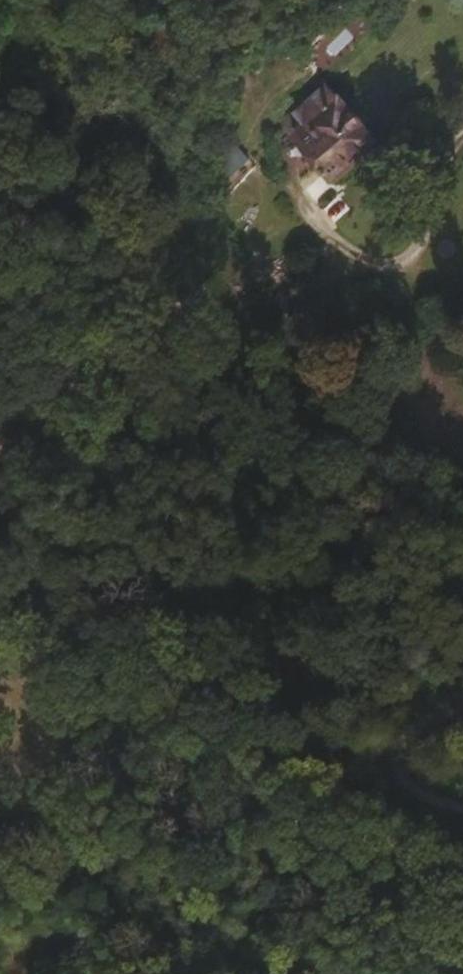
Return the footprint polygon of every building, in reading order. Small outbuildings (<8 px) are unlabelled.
[(336,182),(380,143),(343,100),(339,101),(330,90),(300,116),(311,128),(299,138),(336,182)] [(218,183),(241,160),(231,151),(213,168),(217,172),(212,177),(218,183)]
